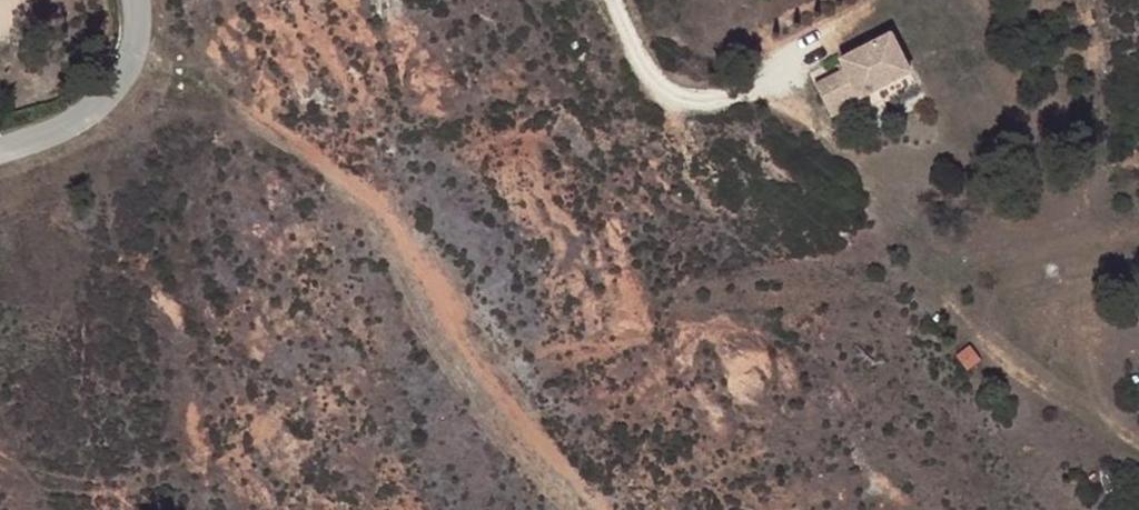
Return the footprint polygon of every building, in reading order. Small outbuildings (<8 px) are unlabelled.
[(834,84),(885,60),(867,22),(816,46),(821,56),(789,70),(804,102),(822,94),(818,87),(815,79),(828,73),(833,81),(834,84)] [(815,79),(818,87),(833,81),(828,73),(815,79)]
